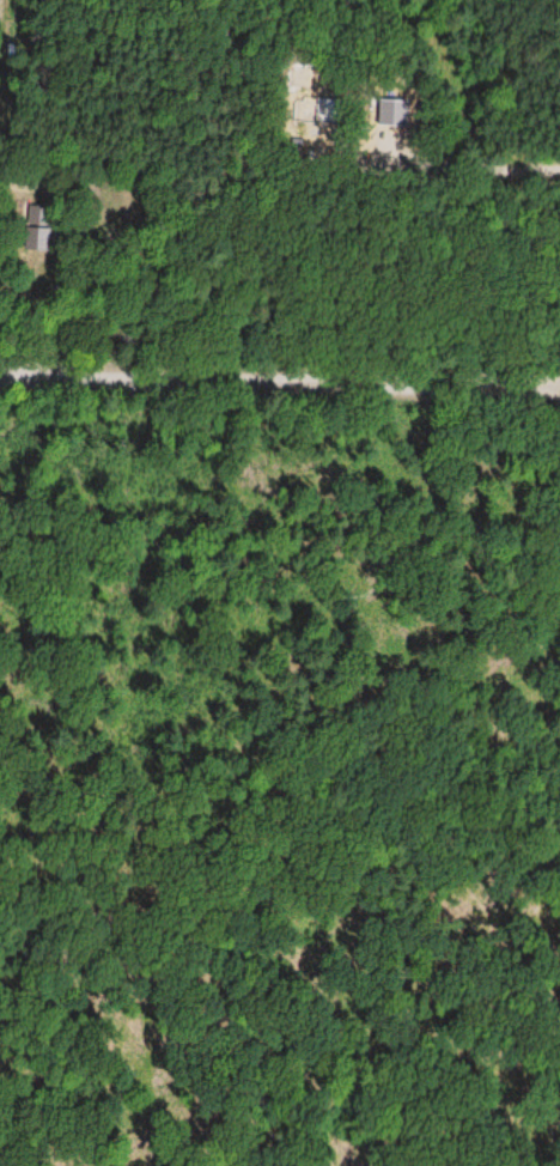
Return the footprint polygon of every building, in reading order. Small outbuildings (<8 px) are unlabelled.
[(25,250),(51,250),(51,205),(25,205),(25,250)]
